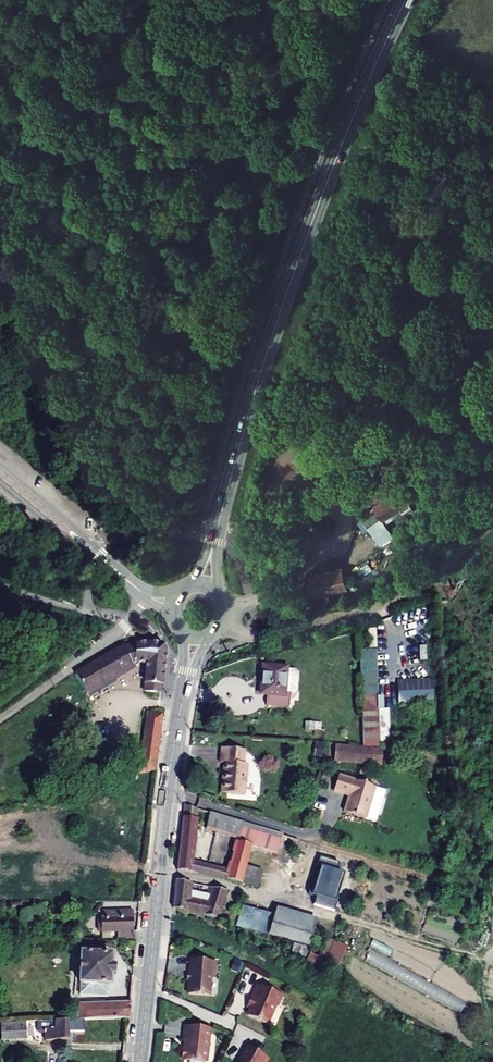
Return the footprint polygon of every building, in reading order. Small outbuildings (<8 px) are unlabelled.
[(374,508),(359,515),(368,527),(381,518),(384,521),(399,508),(405,515),(419,501),(400,485),(372,504),(374,508)] [(313,600),(347,590),(341,566),(306,575),(313,600)] [(127,645),(81,671),(97,698),(145,671),(144,668),(155,662),(151,690),(167,693),(172,651),(167,645),(146,644),(127,645)] [(362,741),(378,742),(377,654),(360,654),(362,741)] [(287,665),(259,662),(257,695),(286,697),(287,665)] [(432,679),(398,681),(400,704),(434,702),(432,679)] [(161,710),(145,708),(137,771),(154,767),(161,710)] [(335,760),(378,764),(379,750),(336,746),(335,760)] [(243,751),(218,749),(217,764),(223,764),(221,793),(245,795),(247,765),(242,765),(243,751)] [(390,791),(343,776),(338,792),(353,797),(349,813),(380,822),(390,791)] [(203,809),(189,805),(182,868),(247,883),(248,881),(252,865),(258,846),(263,828),(214,813),(211,827),(243,837),(235,870),(196,861),(203,809)] [(288,835),(263,828),(258,846),(282,853),(288,835)] [(268,870),(252,865),(248,881),(264,885),(268,870)] [(195,883),(181,880),(178,909),(223,920),(232,891),(213,887),(212,893),(210,902),(193,898),(195,883)] [(279,915),(259,909),(253,930),(299,944),(296,953),(312,959),(315,948),(314,948),(323,919),(282,907),(279,915)] [(138,911),(108,912),(108,920),(106,920),(106,923),(104,923),(104,931),(107,931),(107,933),(123,933),(123,939),(139,939),(138,911)] [(312,959),(310,963),(326,972),(332,962),(330,961),(339,940),(331,937),(323,957),(315,953),(312,959)] [(370,949),(364,961),(392,975),(398,964),(370,949)] [(92,955),(86,954),(84,995),(114,997),(117,956),(105,955),(105,951),(92,950),(92,955)] [(195,955),(195,993),(214,993),(214,975),(220,976),(220,958),(211,958),(211,955),(195,955)] [(254,1005),(251,1010),(270,1021),(280,1003),(284,1002),(285,998),(284,994),(285,993),(262,980),(250,1002),(254,1005)] [(136,1004),(83,1006),(82,1021),(134,1019),(136,1004)] [(74,1021),(44,1022),(44,1032),(51,1032),(51,1041),(74,1041),(74,1021)] [(31,1022),(6,1023),(6,1041),(31,1040),(31,1022)] [(192,1024),(188,1039),(192,1040),(190,1048),(188,1048),(186,1057),(188,1057),(188,1059),(203,1061),(210,1061),(215,1043),(213,1043),(215,1038),(215,1033),(215,1029),(192,1024)] [(254,1043),(245,1058),(247,1059),(245,1061),(273,1061),(275,1057),(265,1052),(266,1049),(254,1043)]
